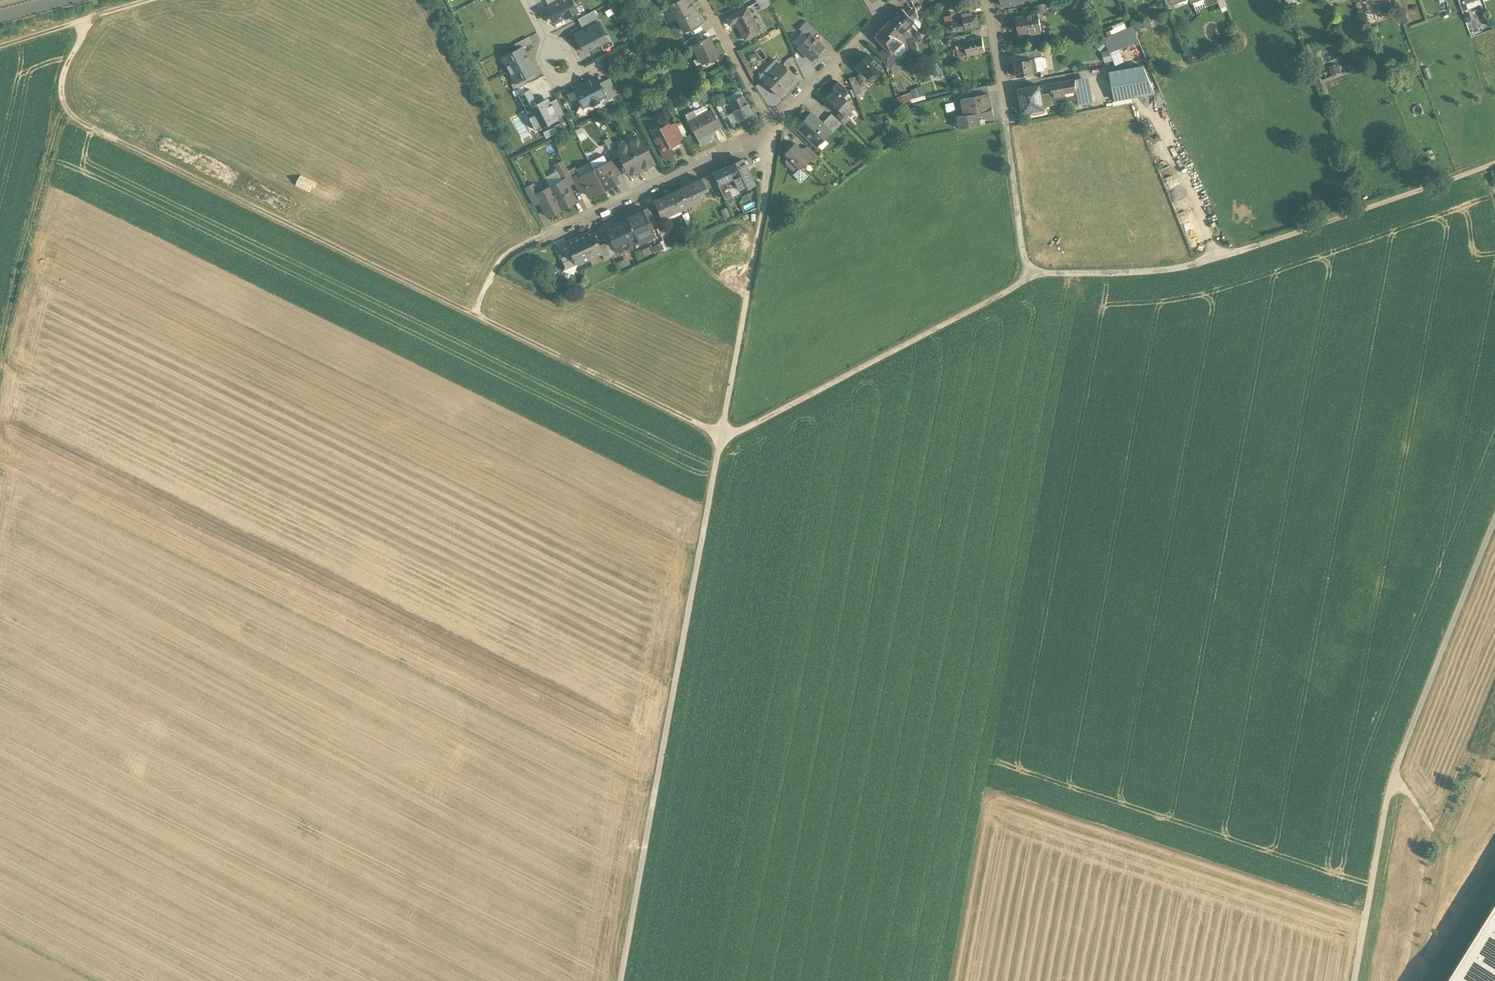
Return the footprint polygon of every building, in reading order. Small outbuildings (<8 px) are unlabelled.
[(549,7),(545,9),(553,23),(564,17),(565,19),(572,15),(571,14),(577,11),(571,0),(562,0),(549,7)] [(690,0),(680,0),(674,3),(679,11),(675,13),(684,32),(702,23),(690,0)] [(758,3),(762,10),(766,8),(762,1),(764,0),(756,0),(758,3)] [(1168,9),(1174,6),(1173,2),(1172,2),(1171,0),(1164,0),(1168,9)] [(1196,11),(1217,3),(1218,3),(1217,0),(1191,0),(1196,11)] [(1218,3),(1217,3),(1219,9),(1226,7),(1223,0),(1217,0),(1218,3)] [(1376,12),(1391,6),(1389,0),(1372,0),(1376,12)] [(1467,4),(1478,0),(1461,0),(1458,1),(1462,12),(1469,10),(1467,4)] [(1046,3),(1036,6),(1038,13),(1048,10),(1046,3)] [(760,33),(747,8),(727,19),(730,26),(736,23),(745,41),(760,33)] [(915,21),(902,10),(891,22),(903,34),(906,31),(915,21)] [(599,22),(593,11),(578,19),(583,30),(598,22),(599,22)] [(971,13),(966,14),(967,17),(963,17),(964,22),(966,29),(968,29),(979,27),(977,14),(972,16),(971,13)] [(1038,13),(1017,17),(1017,18),(1015,19),(1017,26),(1018,26),(1020,35),(1041,31),(1038,13)] [(951,16),(945,17),(947,27),(953,26),(953,25),(951,16)] [(604,33),(598,22),(583,30),(574,35),(577,39),(575,40),(579,47),(581,46),(585,52),(607,41),(603,34),(604,33)] [(816,31),(806,22),(798,30),(807,38),(809,36),(811,37),(816,31)] [(903,34),(891,22),(890,23),(891,24),(885,30),(886,31),(885,32),(880,32),(878,35),(878,39),(887,48),(893,53),(906,40),(904,35),(903,34)] [(953,25),(953,26),(954,32),(966,29),(964,22),(953,25)] [(1138,41),(1133,27),(1104,39),(1109,50),(1110,53),(1138,41)] [(912,37),(906,31),(903,34),(904,35),(906,40),(911,55),(917,53),(915,49),(916,49),(912,37)] [(964,35),(954,37),(955,44),(958,58),(967,56),(965,42),(964,35)] [(807,38),(798,48),(810,59),(815,57),(823,49),(811,37),(809,36),(807,38)] [(693,37),(683,43),(686,49),(692,47),(691,46),(697,44),(693,37)] [(522,48),(531,44),(528,38),(514,45),(517,50),(522,48)] [(697,44),(691,46),(692,47),(698,59),(701,57),(704,62),(717,56),(708,38),(697,44)] [(965,42),(967,56),(984,52),(982,39),(965,42)] [(1096,47),(1101,51),(1106,45),(1100,41),(1096,47)] [(508,71),(530,60),(528,56),(527,56),(522,48),(517,50),(502,58),(508,71)] [(893,53),(887,48),(880,55),(882,57),(887,71),(899,59),(893,53)] [(1112,60),(1109,50),(1102,52),(1105,62),(1112,60)] [(1196,50),(1186,54),(1191,64),(1200,60),(1196,50)] [(872,60),(867,55),(860,62),(859,62),(856,65),(857,66),(855,67),(867,79),(872,73),(874,75),(881,68),(877,65),(879,63),(874,58),(872,60)] [(1032,59),(1015,62),(1017,78),(1034,75),(1034,73),(1037,72),(1034,59),(1032,59)] [(532,63),(530,60),(508,71),(515,83),(525,78),(535,72),(531,64),(532,63)] [(1333,76),(1342,73),(1339,63),(1330,66),(1333,76)] [(794,78),(780,64),(763,81),(779,96),(785,90),(784,89),(794,78)] [(1143,68),(1109,74),(1114,101),(1154,93),(1143,68)] [(599,84),(595,77),(573,88),(583,108),(590,104),(592,106),(599,102),(598,100),(604,96),(605,96),(599,84)] [(527,84),(525,78),(515,83),(511,85),(514,91),(527,84)] [(605,96),(604,96),(606,100),(617,94),(609,78),(599,84),(605,96)] [(861,92),(855,78),(850,80),(858,99),(862,98),(860,92),(861,92)] [(1075,81),(1078,100),(1079,106),(1093,104),(1089,78),(1075,81)] [(1075,81),(1051,85),(1052,95),(1041,97),(1042,102),(1038,102),(1039,108),(1062,103),(1062,102),(1071,100),(1071,101),(1078,100),(1075,81)] [(848,91),(839,82),(833,88),(835,90),(826,99),(840,112),(845,117),(846,117),(854,108),(845,100),(849,95),(846,93),(848,91)] [(986,86),(969,90),(971,98),(988,94),(986,86)] [(1039,86),(1019,90),(1022,105),(1038,102),(1042,102),(1041,97),(1039,86)] [(550,102),(548,98),(537,104),(529,89),(518,95),(529,118),(535,129),(536,131),(559,119),(558,118),(550,102)] [(971,98),(961,100),(963,109),(981,106),(991,104),(989,94),(971,98)] [(743,97),(723,107),(727,115),(733,111),(741,126),(742,127),(755,121),(753,116),(755,114),(752,109),(750,111),(743,97)] [(550,102),(558,118),(564,114),(556,99),(550,102)] [(991,104),(981,106),(983,118),(994,116),(991,104)] [(963,109),(957,111),(960,130),(981,125),(979,119),(983,118),(981,106),(963,109)] [(741,126),(733,111),(727,115),(735,130),(741,126)] [(845,117),(840,112),(836,116),(845,125),(850,120),(846,117),(845,117)] [(707,114),(689,123),(697,137),(710,130),(711,133),(720,128),(712,113),(708,116),(707,114)] [(822,124),(811,113),(796,128),(813,144),(821,137),(824,139),(830,133),(831,132),(822,124)] [(842,124),(831,114),(822,124),(831,132),(830,133),(832,134),(842,124)] [(683,139),(675,123),(669,126),(678,142),(683,139)] [(669,124),(660,129),(663,136),(655,140),(665,159),(674,154),(670,147),(678,143),(678,142),(669,126),(669,124)] [(710,130),(697,137),(698,140),(711,133),(710,130)] [(654,164),(639,136),(627,142),(642,170),(654,164)] [(627,142),(615,148),(630,177),(642,170),(627,142)] [(804,151),(796,145),(793,145),(785,153),(786,156),(788,159),(785,162),(786,165),(794,172),(796,172),(809,159),(810,158),(804,151)] [(817,156),(808,147),(804,151),(810,158),(809,159),(811,162),(814,162),(817,159),(817,156)] [(614,160),(607,164),(614,177),(621,173),(614,160)] [(742,160),(712,174),(724,199),(754,185),(742,160)] [(607,164),(593,171),(604,190),(617,183),(614,177),(607,164)] [(566,168),(557,172),(562,181),(565,179),(568,185),(574,183),(571,178),(571,177),(566,168)] [(581,177),(580,178),(586,190),(590,197),(604,190),(593,171),(581,177)] [(581,177),(579,174),(571,177),(571,178),(574,183),(579,194),(586,190),(580,178),(581,177)] [(717,185),(712,174),(706,177),(712,187),(717,185)] [(562,181),(550,187),(561,210),(575,203),(568,189),(569,186),(568,185),(565,179),(562,181)] [(702,179),(680,190),(688,207),(702,200),(699,194),(708,190),(702,179)] [(534,184),(525,189),(533,205),(539,202),(536,195),(539,193),(534,184)] [(539,193),(536,195),(539,202),(547,217),(561,210),(550,187),(539,193)] [(680,190),(653,202),(655,205),(662,220),(688,207),(680,190)] [(662,220),(655,205),(649,208),(656,225),(657,225),(663,222),(662,220)] [(641,208),(622,217),(625,223),(612,228),(609,223),(603,225),(613,248),(636,237),(639,244),(654,236),(642,211),(641,208)] [(656,225),(649,208),(642,211),(650,228),(656,225)] [(613,248),(603,225),(598,228),(605,244),(608,250),(613,248)] [(599,247),(591,231),(579,237),(589,259),(601,253),(602,253),(599,247)] [(589,259),(579,237),(566,243),(571,253),(573,258),(563,263),(565,267),(563,270),(573,274),(576,265),(589,259)] [(608,250),(605,244),(599,247),(602,253),(601,253),(604,260),(612,257),(608,250)] [(571,253),(560,258),(563,263),(573,258),(571,253)] [(1446,980),(1494,980),(1494,903),(1446,980)]
